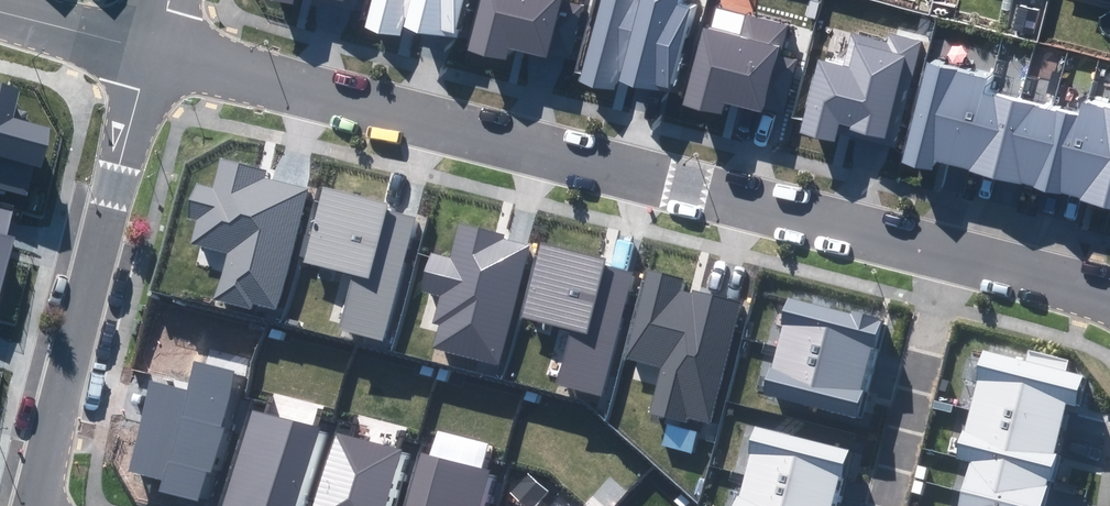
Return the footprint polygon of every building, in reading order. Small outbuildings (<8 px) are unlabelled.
[(405,32),(409,18),(437,25),(460,32),(462,25),(464,25),(471,0),(377,0),(371,23),(405,32)] [(573,54),(587,4),(572,0),(490,0),(479,42),(519,53),(522,41),(552,49),(573,54)] [(674,82),(678,83),(698,4),(692,0),(604,0),(583,78),(628,90),(632,77),(656,83),(673,87),(674,82)] [(693,98),(733,109),(736,97),(763,104),(785,110),(799,59),(785,55),(794,22),(751,10),(746,30),(714,22),(693,98)] [(879,129),(898,134),(923,36),(897,29),(895,38),(860,29),(852,57),(831,52),(826,72),(822,71),(815,96),(821,98),(815,119),(842,125),(845,113),(857,117),(856,124),(879,129)] [(973,157),(993,81),(997,67),(938,51),(912,150),(943,158),(945,150),(956,153),(956,152),(973,157)] [(1004,165),(1024,89),(993,81),(973,157),(1004,165)] [(19,90),(0,86),(0,190),(27,196),(34,167),(41,168),(51,127),(26,122),(28,111),(15,108),(19,90)] [(1033,170),(1037,172),(1057,97),(1024,89),(1004,165),(1032,172),(1033,170)] [(1090,90),(1086,104),(1066,179),(1109,191),(1109,95),(1090,90)] [(1066,179),(1086,104),(1057,97),(1037,172),(1066,179)] [(252,303),(276,309),(307,189),(286,184),(264,178),(267,170),(220,158),(212,187),(196,183),(187,218),(196,220),(189,244),(226,254),(214,298),(251,308),(252,303)] [(339,328),(384,340),(415,218),(404,215),(387,211),(389,204),(323,187),(304,263),(352,276),(339,328)] [(15,237),(6,235),(13,210),(0,207),(0,296),(15,237)] [(433,348),(498,364),(528,246),(515,243),(502,239),(503,235),(458,223),(450,257),(431,252),(421,292),(439,296),(432,324),(439,326),(433,348)] [(555,383),(600,395),(632,273),(616,269),(604,266),(606,258),(540,242),(521,318),(569,330),(555,383)] [(710,424),(741,303),(719,297),(692,290),(691,294),(679,290),(682,279),(647,270),(625,359),(660,368),(649,413),(687,423),(688,419),(710,424)] [(795,324),(790,343),(877,365),(880,355),(882,345),(885,346),(892,318),(862,310),(861,311),(800,296),(793,323),(795,324)] [(877,365),(790,343),(784,365),(782,365),(776,392),(867,414),(874,388),(872,388),(874,377),(877,365)] [(987,380),(980,405),(981,406),(1069,428),(1072,416),(1076,400),(1083,402),(1091,374),(1070,369),(1073,358),(1035,349),(1032,359),(992,348),(984,379),(987,380)] [(158,491),(198,501),(206,469),(212,471),(223,428),(220,427),(234,372),(194,362),(187,390),(151,381),(146,401),(128,472),(160,480),(158,491)] [(1069,428),(981,406),(975,429),(973,428),(966,455),(979,458),(1056,476),(1059,478),(1066,451),(1063,450),(1066,439),(1069,428)] [(223,505),(307,505),(328,433),(318,431),(319,428),(252,408),(223,505)] [(762,450),(756,471),(845,493),(848,482),(850,474),(852,475),(859,447),(767,423),(760,450),(762,450)] [(335,431),(314,505),(398,505),(413,454),(335,431)] [(404,505),(489,505),(497,477),(489,474),(490,470),(421,451),(419,451),(404,505)] [(979,458),(971,489),(1040,505),(1050,505),(1052,497),(1056,476),(979,458)] [(756,471),(751,493),(749,492),(745,505),(841,505),(842,503),(845,493),(756,471)] [(971,489),(967,505),(1040,505),(971,489)]
